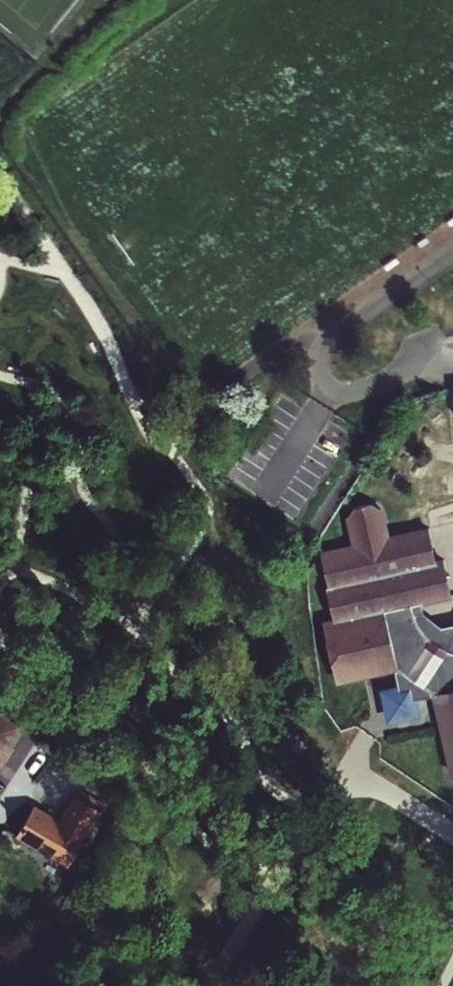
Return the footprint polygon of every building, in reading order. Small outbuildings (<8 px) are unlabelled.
[(452,779),(452,656),(446,655),(443,653),(439,652),(434,650),(431,648),(426,645),(424,644),(417,637),(410,628),(405,620),(397,621),(395,610),(412,606),(444,598),(435,563),(429,562),(420,531),(379,540),(373,511),(363,504),(345,508),(339,517),(345,549),(310,556),(317,587),(315,591),(323,625),(312,626),(323,676),(338,684),(386,673),(400,681),(402,692),(416,690),(426,698),(427,700),(444,773),(452,779)] [(432,630),(415,619),(412,606),(395,610),(397,621),(405,620),(410,628),(417,637),(424,644),(426,645),(431,648),(434,650),(439,652),(443,653),(446,655),(452,656),(452,625),(432,630)] [(400,681),(386,673),(390,690),(370,695),(378,729),(414,721),(410,703),(427,700),(426,698),(416,690),(402,692),(400,681)] [(0,713),(0,770),(9,756),(8,755),(24,731),(0,713)] [(60,820),(34,804),(16,832),(50,854),(51,853),(67,863),(101,810),(77,795),(60,820)]
